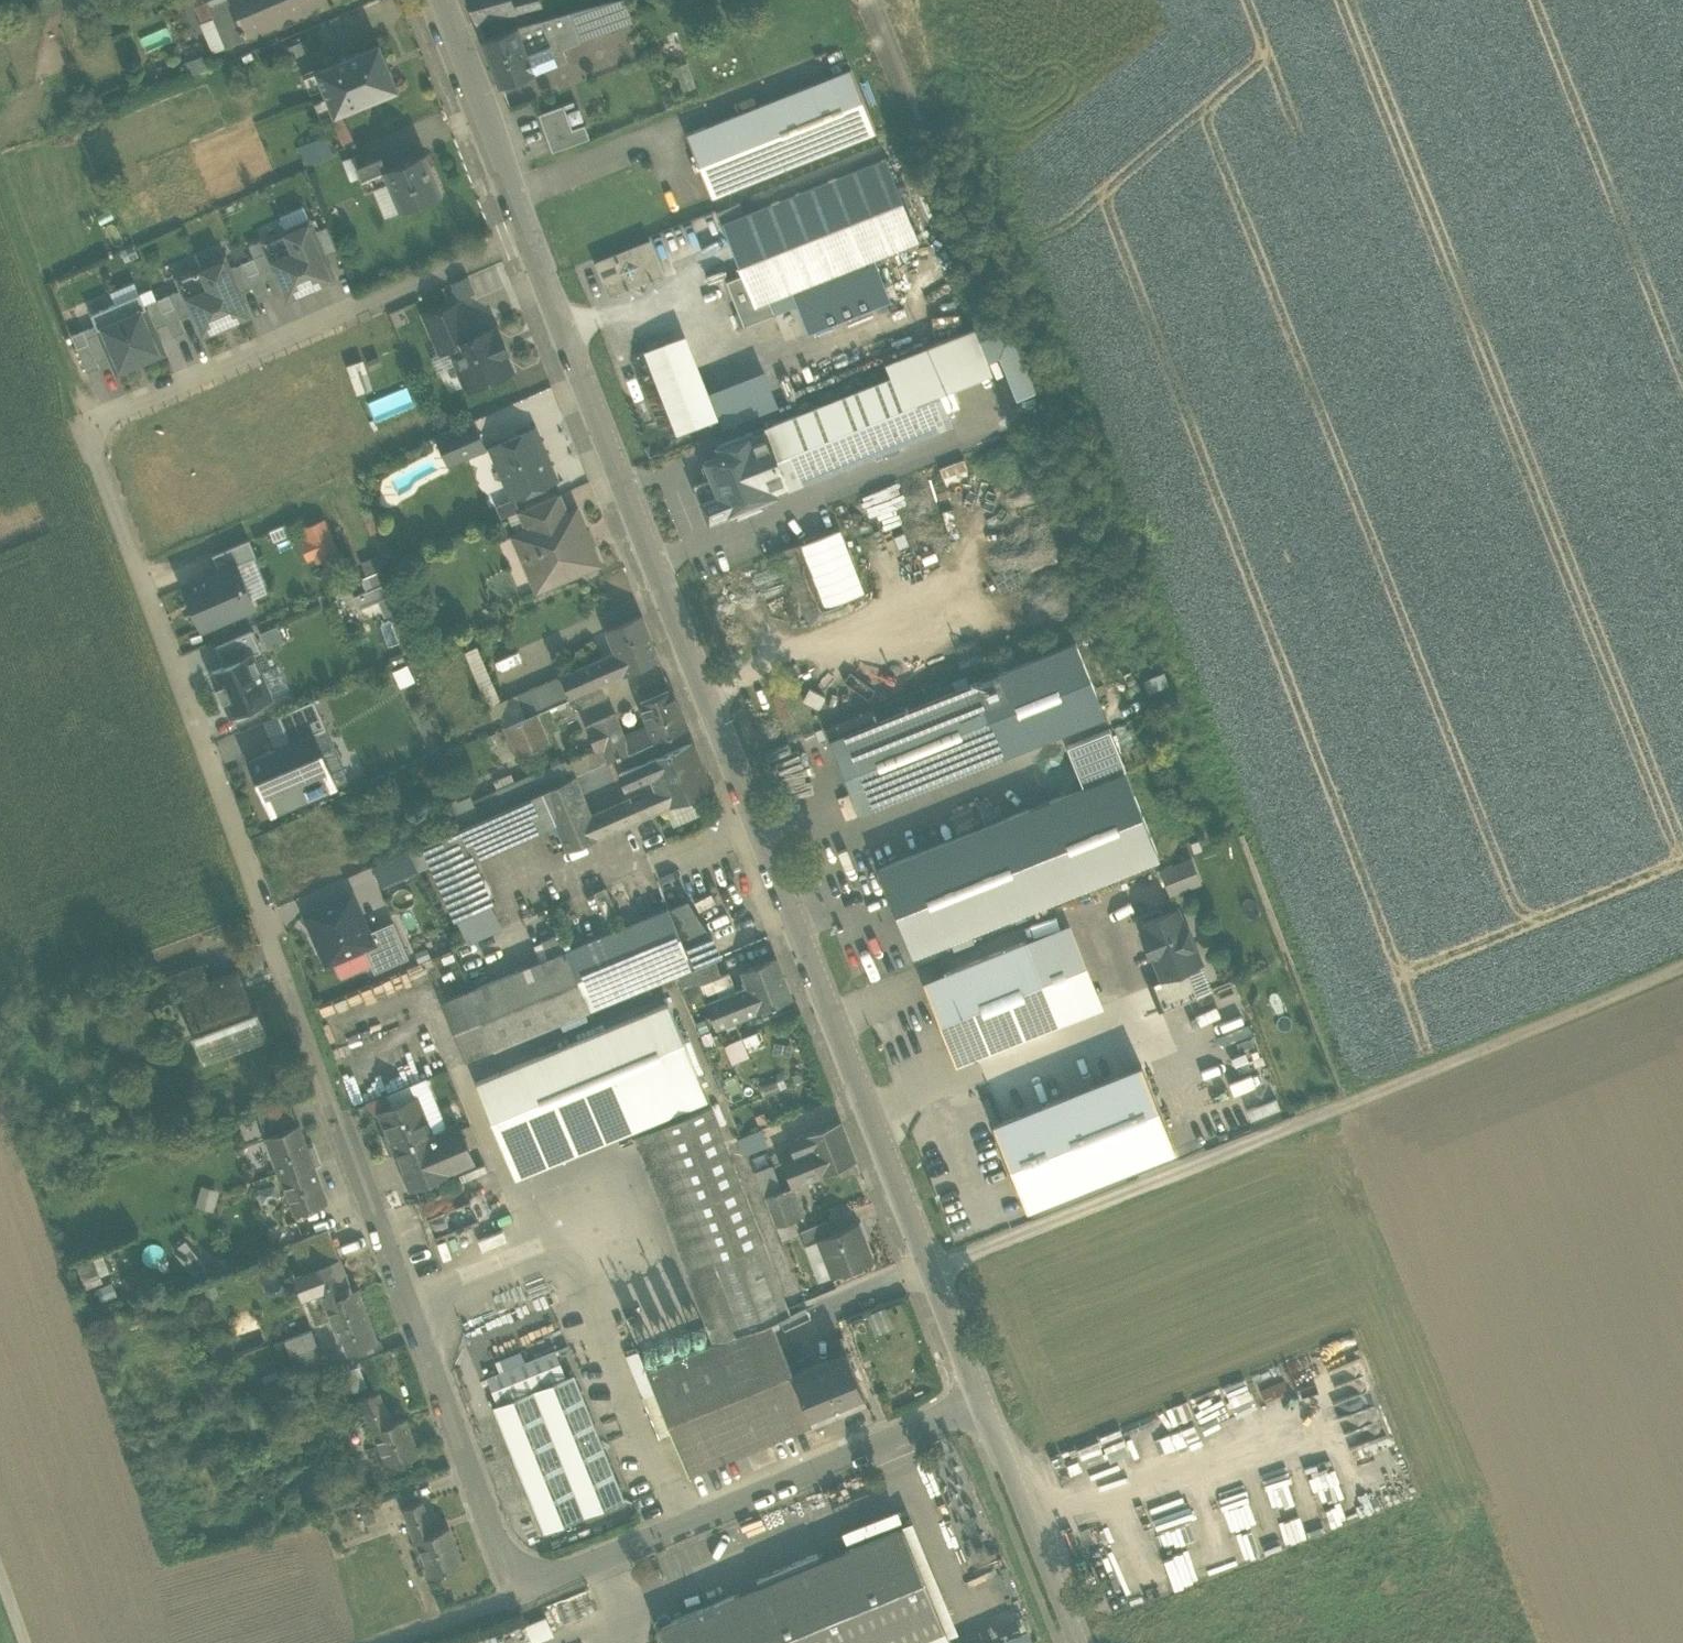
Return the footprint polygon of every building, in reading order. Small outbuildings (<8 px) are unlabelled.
[(199,1),(195,3),(198,10),(209,5),(227,46),(336,0),(199,0),(199,1)] [(476,22),(519,11),(514,0),(467,0),(476,22)] [(519,11),(542,4),(541,0),(514,0),(519,11)] [(611,0),(568,12),(579,40),(619,26),(611,0)] [(568,12),(517,26),(534,71),(567,58),(563,48),(580,41),(579,40),(568,12)] [(517,26),(482,39),(500,85),(534,71),(517,26)] [(377,43),(336,60),(335,60),(333,61),(334,61),(316,69),(334,113),(352,106),(354,106),(354,105),(396,88),(398,88),(397,86),(380,44),(379,42),(377,42),(377,43)] [(686,63),(675,67),(684,90),(694,86),(686,63)] [(700,170),(711,196),(875,131),(850,69),(686,134),(697,161),(691,163),(695,172),(700,170)] [(563,104),(538,114),(552,151),(589,137),(584,124),(572,128),(563,104)] [(302,162),(331,153),(325,133),(296,142),(302,162)] [(441,192),(425,152),(386,168),(384,169),(389,181),(401,209),(441,192)] [(381,156),(356,166),(366,190),(375,187),(389,181),(384,169),(386,168),(381,156)] [(886,157),(722,223),(742,274),(755,305),(768,300),(791,290),(874,257),(918,240),(886,157)] [(401,209),(389,181),(375,187),(387,215),(401,209)] [(279,217),(284,229),(309,219),(304,207),(279,217)] [(335,279),(324,255),(314,231),(309,219),(284,229),(260,240),(276,277),(286,300),(335,279)] [(326,226),(314,231),(324,255),(336,250),(326,226)] [(264,282),(276,277),(260,240),(248,245),(254,257),(264,282)] [(649,240),(596,262),(609,295),(662,273),(649,240)] [(250,316),(240,292),(229,268),(224,255),(176,276),(181,288),(191,313),(201,336),(250,316)] [(269,294),(264,282),(254,257),(241,262),(252,287),(257,299),(269,294)] [(874,257),(791,290),(807,332),(890,299),(874,257)] [(240,292),(252,287),(241,262),(229,268),(240,292)] [(755,305),(742,274),(726,280),(744,326),(773,314),(768,300),(755,305)] [(311,289),(316,305),(341,295),(335,280),(311,289)] [(179,318),(191,313),(181,288),(168,294),(179,318)] [(165,352),(154,328),(144,303),(139,292),(90,313),(95,324),(109,356),(116,373),(165,352)] [(184,330),(179,318),(168,294),(156,299),(167,322),(172,336),(184,330)] [(154,328),(167,322),(156,299),(156,298),(144,303),(154,328)] [(457,302),(425,316),(440,352),(451,347),(450,346),(472,337),(457,302)] [(97,362),(109,356),(95,324),(83,329),(97,362)] [(472,337),(450,346),(451,347),(459,365),(457,369),(465,386),(472,389),(489,382),(490,378),(511,369),(504,352),(508,351),(501,336),(498,337),(493,327),(472,337)] [(99,367),(97,362),(83,329),(71,335),(87,372),(99,367)] [(1022,394),(1033,389),(1009,329),(980,340),(985,352),(1002,345),(1022,394)] [(673,339),(630,355),(663,439),(705,423),(673,339)] [(936,359),(928,362),(936,383),(945,380),(936,359)] [(928,361),(764,427),(766,432),(786,483),(788,489),(952,423),(936,383),(928,362),(928,361)] [(407,386),(366,398),(371,418),(412,406),(407,386)] [(472,419),(435,435),(449,465),(485,449),(472,419)] [(533,428),(491,446),(513,498),(555,480),(533,428)] [(752,432),(719,445),(722,454),(706,461),(712,477),(695,484),(710,520),(737,509),(738,513),(759,505),(758,501),(770,496),(768,490),(786,483),(766,432),(754,436),(752,432)] [(557,494),(520,509),(529,530),(565,514),(557,494)] [(565,514),(529,530),(536,548),(522,554),(537,589),(598,562),(575,510),(565,514)] [(323,521),(305,529),(318,559),(336,552),(323,521)] [(840,529),(798,545),(822,607),(864,591),(840,529)] [(212,554),(219,570),(235,563),(236,565),(256,556),(249,539),(212,554)] [(363,572),(379,566),(375,554),(358,560),(363,572)] [(253,605),(236,565),(235,563),(219,570),(188,584),(205,625),(253,605)] [(381,568),(360,575),(364,585),(384,578),(381,568)] [(387,597),(377,601),(384,616),(399,610),(387,582),(381,584),(387,597)] [(381,584),(353,596),(358,609),(377,601),(387,597),(381,584)] [(642,615),(606,630),(618,660),(623,674),(659,658),(642,615)] [(276,625),(260,632),(267,648),(278,643),(277,641),(282,639),(276,625)] [(215,646),(224,666),(252,654),(253,655),(261,651),(252,630),(215,646)] [(478,646),(463,652),(491,716),(500,712),(496,701),(500,699),(478,646)] [(225,700),(231,714),(271,697),(253,655),(252,654),(224,666),(212,671),(218,685),(215,686),(222,701),(225,700)] [(601,657),(561,675),(570,697),(577,694),(601,683),(623,674),(618,660),(605,665),(601,657)] [(561,675),(533,687),(541,710),(570,697),(561,675)] [(978,680),(830,739),(859,812),(1007,753),(986,701),(1005,694),(998,675),(978,682),(978,680)] [(601,683),(577,694),(579,697),(576,698),(580,709),(585,707),(586,708),(608,699),(601,683)] [(533,687),(518,694),(526,716),(537,711),(541,710),(533,687)] [(686,727),(671,689),(640,702),(651,731),(645,728),(624,737),(630,751),(686,727)] [(496,701),(500,712),(506,725),(526,716),(518,694),(500,699),(496,701)] [(277,715),(289,743),(313,733),(325,727),(313,699),(277,715)] [(537,711),(526,716),(506,725),(504,726),(517,755),(550,741),(537,711)] [(615,713),(592,723),(586,726),(595,747),(602,764),(630,751),(624,737),(615,713)] [(1109,727),(1066,744),(1082,782),(1125,766),(1109,727)] [(248,760),(271,813),(336,785),(313,733),(289,743),(248,760)] [(692,741),(619,773),(625,788),(646,779),(651,794),(632,802),(630,798),(589,816),(598,836),(710,787),(692,741)] [(575,767),(578,774),(602,764),(595,747),(566,760),(570,769),(575,767)] [(566,760),(516,783),(498,790),(505,806),(542,790),(573,777),(578,774),(575,767),(570,769),(566,760)] [(1124,769),(878,868),(912,953),(1159,854),(1124,769)] [(589,816),(573,777),(542,790),(556,822),(567,849),(598,836),(589,816)] [(453,829),(422,842),(431,864),(455,919),(491,903),(472,858),(556,822),(542,790),(505,806),(480,817),(453,829)] [(470,795),(457,801),(456,798),(442,804),(453,829),(480,817),(470,795)] [(431,864),(422,842),(409,848),(418,870),(431,864)] [(1186,860),(1161,870),(1170,892),(1195,882),(1186,860)] [(441,1001),(465,1060),(677,973),(714,958),(720,956),(712,935),(711,936),(687,902),(669,909),(668,908),(441,1001)] [(491,903),(455,919),(467,946),(503,930),(491,903)] [(1176,909),(1141,923),(1146,935),(1143,936),(1149,952),(1152,951),(1162,974),(1163,976),(1185,967),(1199,961),(1185,926),(1183,927),(1176,909)] [(551,955),(566,945),(558,931),(542,941),(551,955)] [(425,938),(393,951),(400,969),(432,956),(425,938)] [(1026,940),(943,973),(951,994),(931,1002),(948,1043),(968,1035),(976,1056),(1059,1022),(1051,1001),(1084,988),(1067,947),(1034,960),(1026,940)] [(747,986),(706,1003),(707,1004),(715,1024),(716,1027),(792,997),(776,956),(741,970),(747,986)] [(714,958),(677,973),(683,988),(687,987),(698,982),(720,974),(714,958)] [(201,965),(149,984),(156,1002),(183,992),(183,991),(207,982),(201,965)] [(1185,967),(1163,976),(1162,974),(1148,980),(1160,1010),(1196,995),(1185,967)] [(207,982),(183,991),(183,992),(196,1028),(191,1030),(203,1063),(269,1039),(257,1006),(252,1008),(238,970),(207,982)] [(698,982),(687,987),(692,999),(703,995),(698,982)] [(669,1002),(476,1080),(515,1176),(708,1098),(669,1002)] [(707,1004),(693,1010),(701,1029),(715,1024),(707,1004)] [(732,1060),(749,1052),(741,1035),(724,1042),(732,1060)] [(1141,1064),(993,1123),(1027,1206),(1174,1147),(1141,1064)] [(391,1105),(379,1110),(388,1131),(387,1132),(395,1151),(400,1149),(432,1136),(431,1135),(444,1129),(423,1078),(410,1083),(415,1095),(391,1105)] [(410,1083),(387,1093),(391,1105),(415,1095),(410,1083)] [(288,1099),(257,1110),(266,1135),(297,1124),(288,1099)] [(762,1241),(709,1105),(656,1126),(709,1262),(762,1241)] [(840,1120),(805,1133),(820,1174),(856,1160),(840,1120)] [(266,1135),(264,1135),(280,1178),(281,1177),(281,1176),(314,1164),(299,1123),(297,1124),(266,1135)] [(444,1129),(431,1135),(432,1136),(400,1149),(407,1167),(404,1169),(411,1187),(447,1172),(446,1170),(473,1159),(458,1123),(444,1129)] [(745,1152),(768,1142),(760,1125),(737,1136),(745,1152)] [(805,1133),(788,1140),(794,1154),(754,1170),(764,1196),(793,1184),(820,1174),(805,1133)] [(314,1164),(281,1176),(281,1177),(294,1213),(328,1201),(314,1164)] [(591,1175),(428,1243),(452,1300),(546,1261),(598,1240),(615,1232),(591,1175)] [(195,1204),(214,1207),(218,1185),(199,1182),(195,1204)] [(793,1184),(764,1196),(775,1225),(792,1218),(804,1214),(793,1184)] [(792,1218),(775,1225),(780,1237),(797,1231),(792,1218)] [(826,1219),(800,1229),(807,1244),(808,1244),(819,1239),(819,1237),(831,1232),(826,1219)] [(831,1232),(819,1237),(819,1239),(808,1244),(821,1278),(833,1273),(833,1274),(871,1259),(856,1222),(831,1232)] [(762,1241),(709,1262),(736,1332),(770,1318),(790,1310),(762,1241)] [(331,1263),(312,1270),(312,1271),(316,1281),(324,1303),(325,1302),(325,1301),(343,1294),(331,1263)] [(312,1271),(304,1274),(307,1284),(316,1281),(312,1271)] [(343,1294),(325,1301),(325,1302),(338,1338),(344,1336),(349,1348),(375,1338),(371,1326),(357,1288),(343,1294)] [(770,1318),(736,1332),(646,1369),(654,1390),(671,1430),(688,1472),(812,1421),(793,1373),(770,1318)] [(705,1332),(705,1330),(705,1327),(704,1326),(702,1324),(699,1324),(697,1324),(695,1326),(694,1328),(693,1330),(694,1332),(695,1334),(697,1336),(699,1336),(702,1336),(704,1334),(705,1332)] [(291,1357),(319,1347),(312,1327),(284,1337),(291,1357)] [(689,1339),(689,1336),(689,1334),(687,1332),(685,1331),(683,1330),(680,1331),(678,1332),(677,1334),(677,1337),(677,1339),(679,1341),(681,1342),(683,1343),(685,1342),(687,1341),(689,1339)] [(840,1336),(827,1341),(833,1356),(836,1355),(837,1355),(846,1351),(840,1336)] [(672,1345),(673,1343),(672,1341),(671,1339),(669,1338),(667,1337),(664,1338),(662,1339),(661,1341),(660,1343),(661,1346),(662,1348),(664,1349),(667,1349),(669,1349),(671,1347),(672,1345)] [(656,1352),(656,1350),(656,1347),(655,1345),(653,1344),(650,1344),(648,1344),(646,1346),(645,1348),(644,1350),(645,1352),(646,1354),(648,1356),(650,1356),(653,1355),(655,1354),(656,1352)] [(626,1502),(580,1369),(567,1374),(557,1345),(526,1356),(523,1347),(496,1356),(500,1368),(488,1372),(543,1531),(626,1502)] [(638,1349),(625,1354),(642,1395),(654,1390),(646,1369),(638,1349)] [(846,1351),(837,1355),(836,1355),(833,1356),(793,1373),(811,1418),(865,1397),(846,1351)] [(654,1390),(642,1395),(659,1435),(671,1430),(654,1390)] [(379,1391),(359,1398),(359,1399),(363,1408),(371,1431),(373,1430),(372,1429),(390,1422),(379,1391)] [(359,1399),(349,1403),(352,1411),(363,1408),(359,1399)] [(390,1422),(372,1429),(373,1430),(386,1466),(419,1454),(405,1416),(390,1422)] [(422,1500),(402,1507),(415,1540),(416,1540),(416,1538),(433,1531),(422,1500)] [(375,1519),(372,1510),(361,1514),(365,1524),(375,1519)] [(433,1531),(416,1538),(416,1540),(429,1575),(463,1563),(448,1525),(433,1531)] [(671,1620),(669,1615),(664,1613),(658,1616),(657,1620),(659,1625),(657,1626),(664,1642),(906,1642),(944,1627),(902,1525),(671,1620)] [(1037,1625),(1024,1628),(1021,1617),(960,1632),(963,1642),(1041,1642),(1037,1625)]
